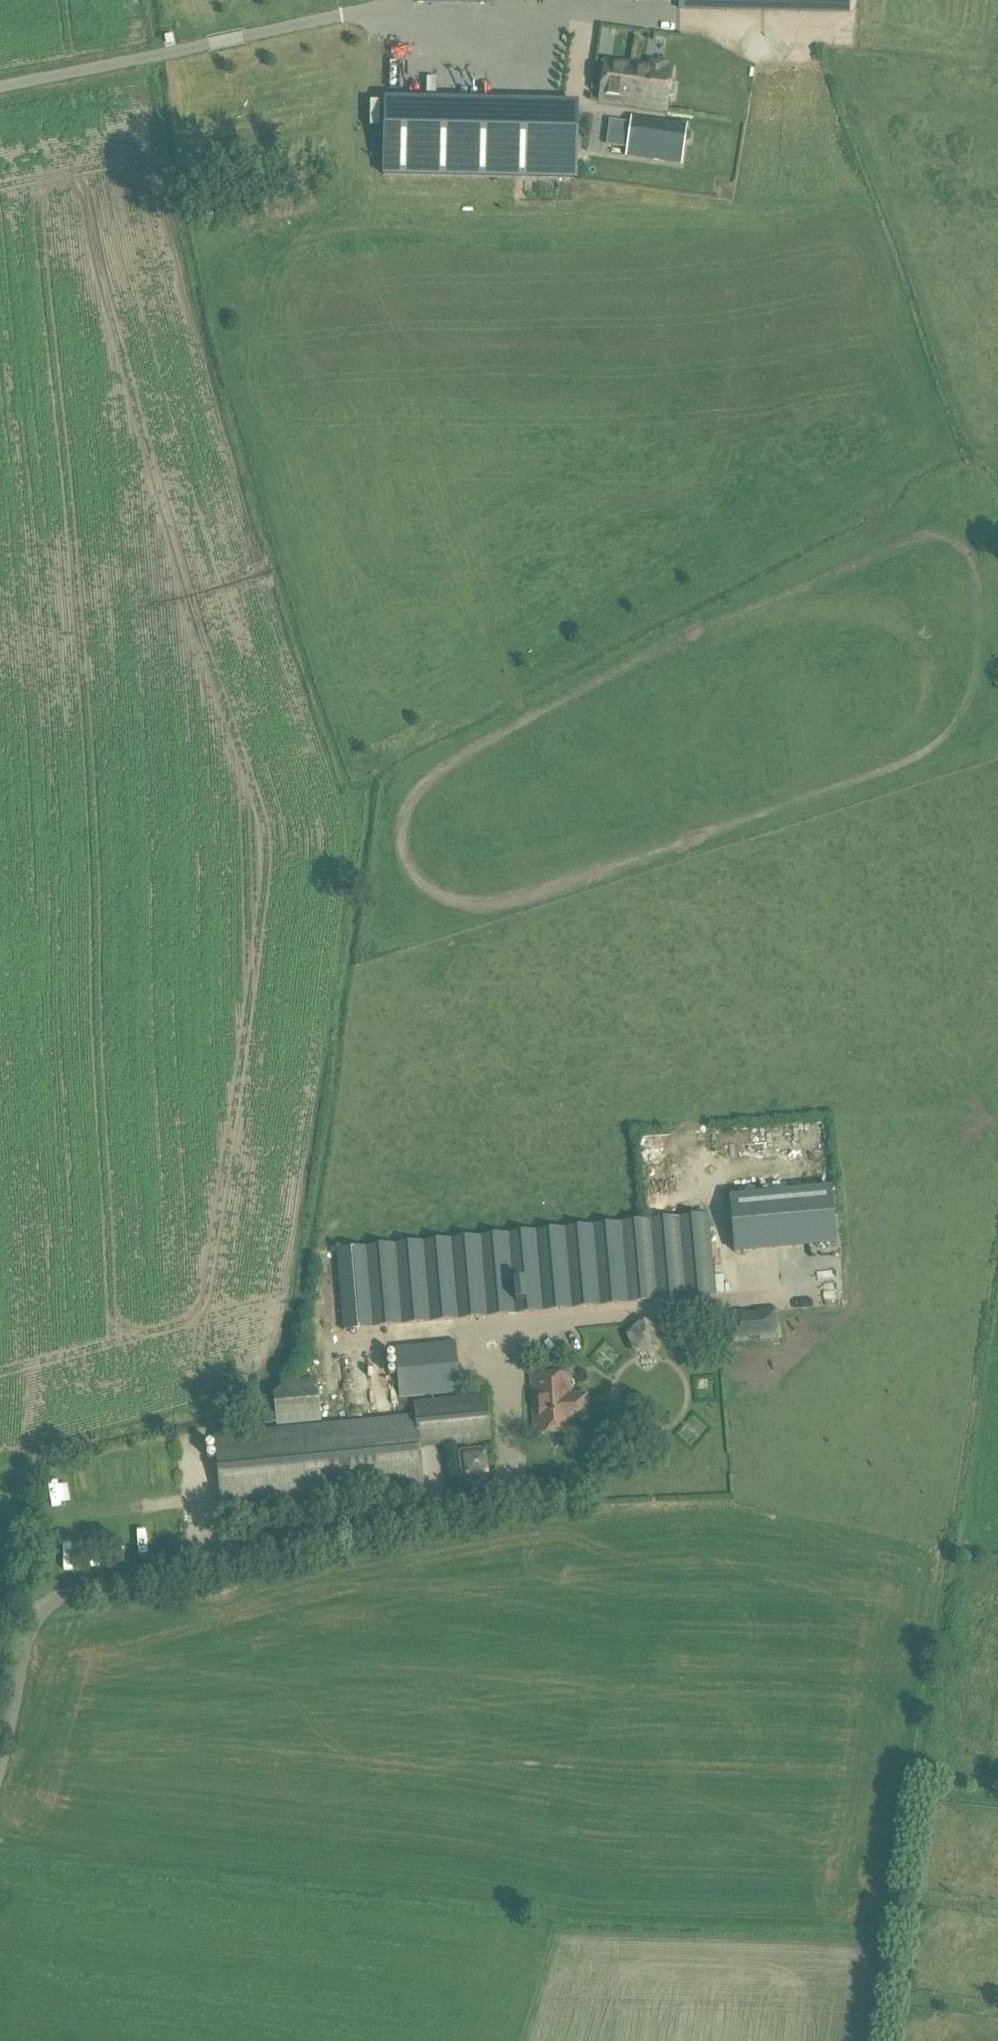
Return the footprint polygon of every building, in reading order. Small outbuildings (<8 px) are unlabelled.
[(606,60),(600,102),(666,112),(667,112),(673,70),(666,69),(667,63),(648,60),(647,66),(606,60)] [(576,179),(577,108),(385,104),(384,176),(575,180),(576,180),(576,179)] [(633,118),(628,157),(679,164),(686,115),(667,112),(666,112),(665,123),(633,118)] [(618,1223),(333,1252),(341,1332),(627,1303),(720,1294),(713,1215),(618,1223)] [(727,1319),(729,1342),(773,1338),(771,1315),(727,1319)] [(649,1320),(631,1335),(641,1356),(665,1355),(669,1331),(649,1320)] [(453,1343),(393,1349),(398,1399),(458,1393),(453,1343)] [(587,1352),(593,1361),(607,1352),(601,1343),(587,1352)] [(571,1376),(533,1378),(536,1433),(577,1431),(577,1421),(589,1421),(588,1396),(572,1397),(571,1376)] [(416,1418),(215,1439),(223,1509),(424,1488),(420,1447),(490,1440),(486,1396),(415,1404),(416,1418)] [(309,1427),(309,1411),(262,1414),(263,1430),(309,1427)]
